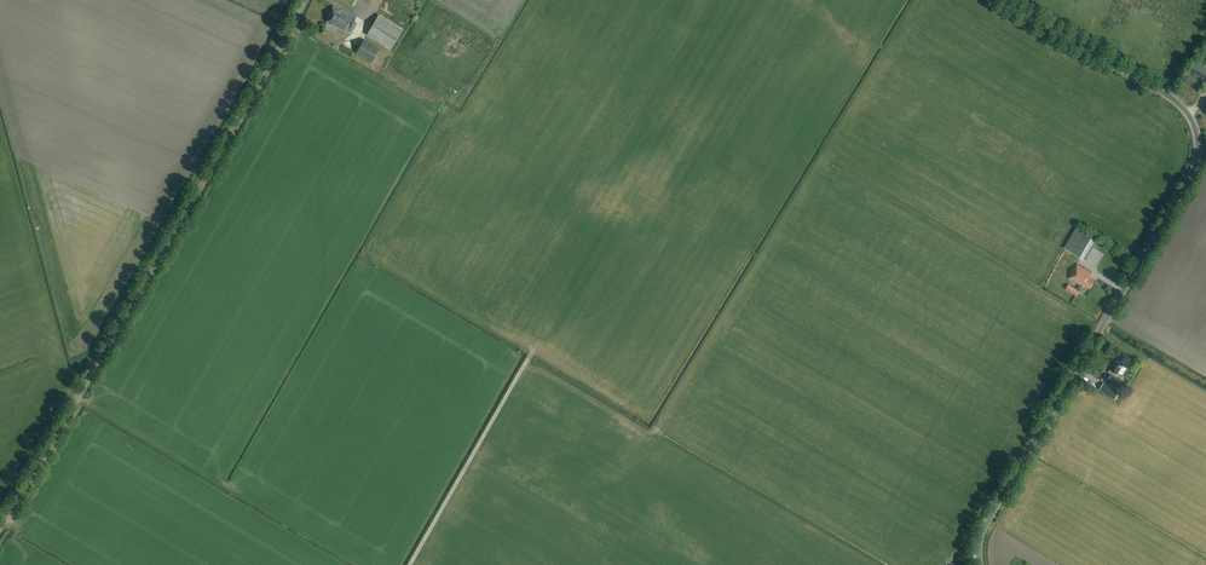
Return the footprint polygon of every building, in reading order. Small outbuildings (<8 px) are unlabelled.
[(359,12),(363,3),(356,0),(343,0),(341,4),(359,12)] [(334,6),(327,22),(349,32),(356,16),(334,6)] [(379,15),(367,34),(391,48),(402,29),(379,15)] [(340,35),(342,32),(321,22),(319,26),(340,35)] [(380,49),(365,39),(356,53),(371,63),(380,49)] [(364,68),(368,62),(352,53),(348,59),(364,68)] [(1196,62),(1190,71),(1205,79),(1205,68),(1196,62)] [(1098,240),(1077,227),(1065,248),(1085,260),(1098,240)] [(1091,272),(1077,264),(1069,278),(1080,284),(1077,289),(1069,284),(1066,289),(1077,295),(1083,286),(1090,290),(1095,281),(1088,277),(1091,272)] [(1059,286),(1056,291),(1067,297),(1070,292),(1059,286)] [(1107,381),(1117,387),(1121,380),(1116,376),(1117,374),(1118,374),(1124,365),(1116,360),(1108,373),(1111,374),(1107,381)] [(1107,395),(1111,387),(1102,382),(1098,390),(1107,395)]
